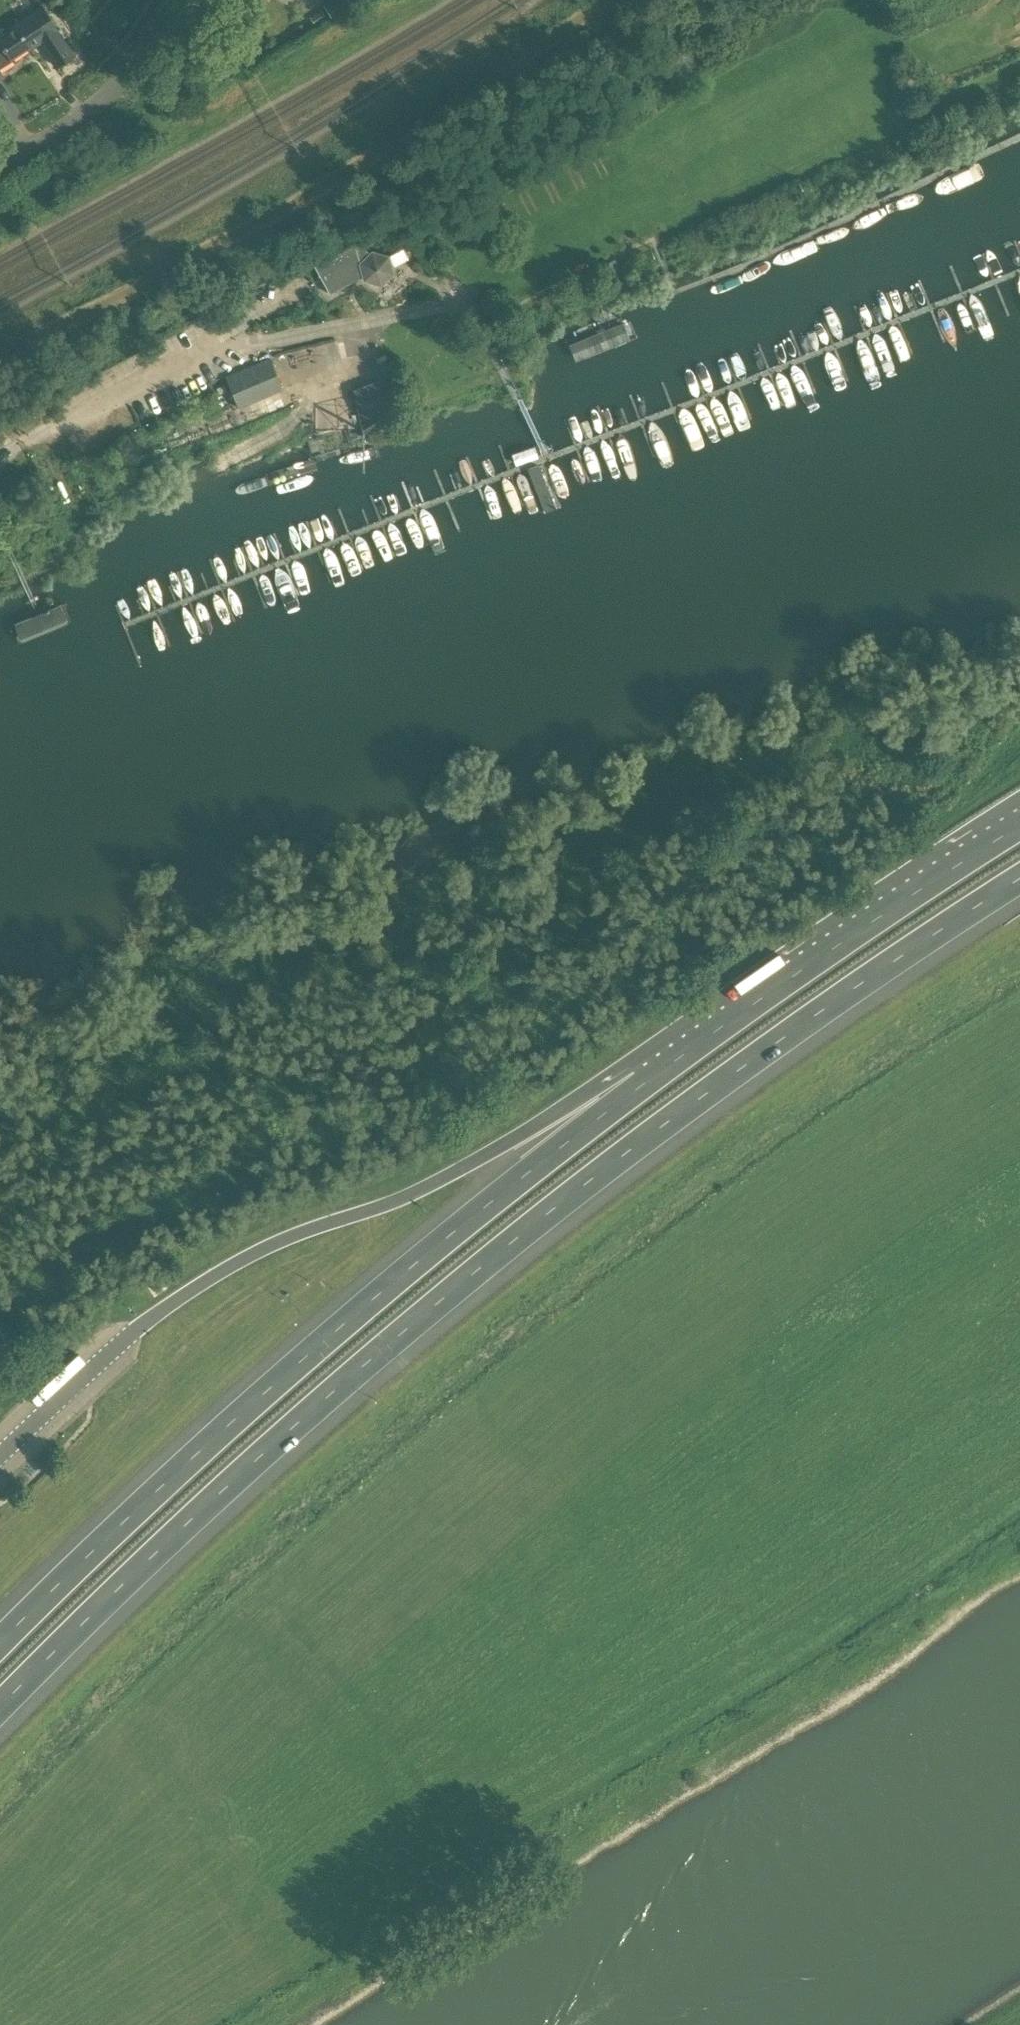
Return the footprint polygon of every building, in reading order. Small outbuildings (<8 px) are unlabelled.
[(323,4),(332,18),(352,5),(349,0),(320,0),(323,4)] [(11,61),(9,58),(27,46),(29,49),(41,42),(58,67),(75,56),(58,30),(59,30),(43,5),(0,33),(0,43),(0,44),(0,68),(11,61)] [(362,276),(364,275),(364,279),(365,279),(374,282),(379,284),(380,284),(391,273),(390,268),(387,258),(403,250),(402,249),(386,257),(383,256),(367,251),(361,240),(313,265),(328,293),(329,294),(362,276)] [(614,258),(604,263),(608,270),(617,266),(614,258)] [(269,358),(255,363),(224,376),(236,406),(281,388),(269,358)] [(402,405),(389,377),(352,393),(365,421),(402,405)] [(4,625),(15,654),(75,630),(63,601),(4,625)]
